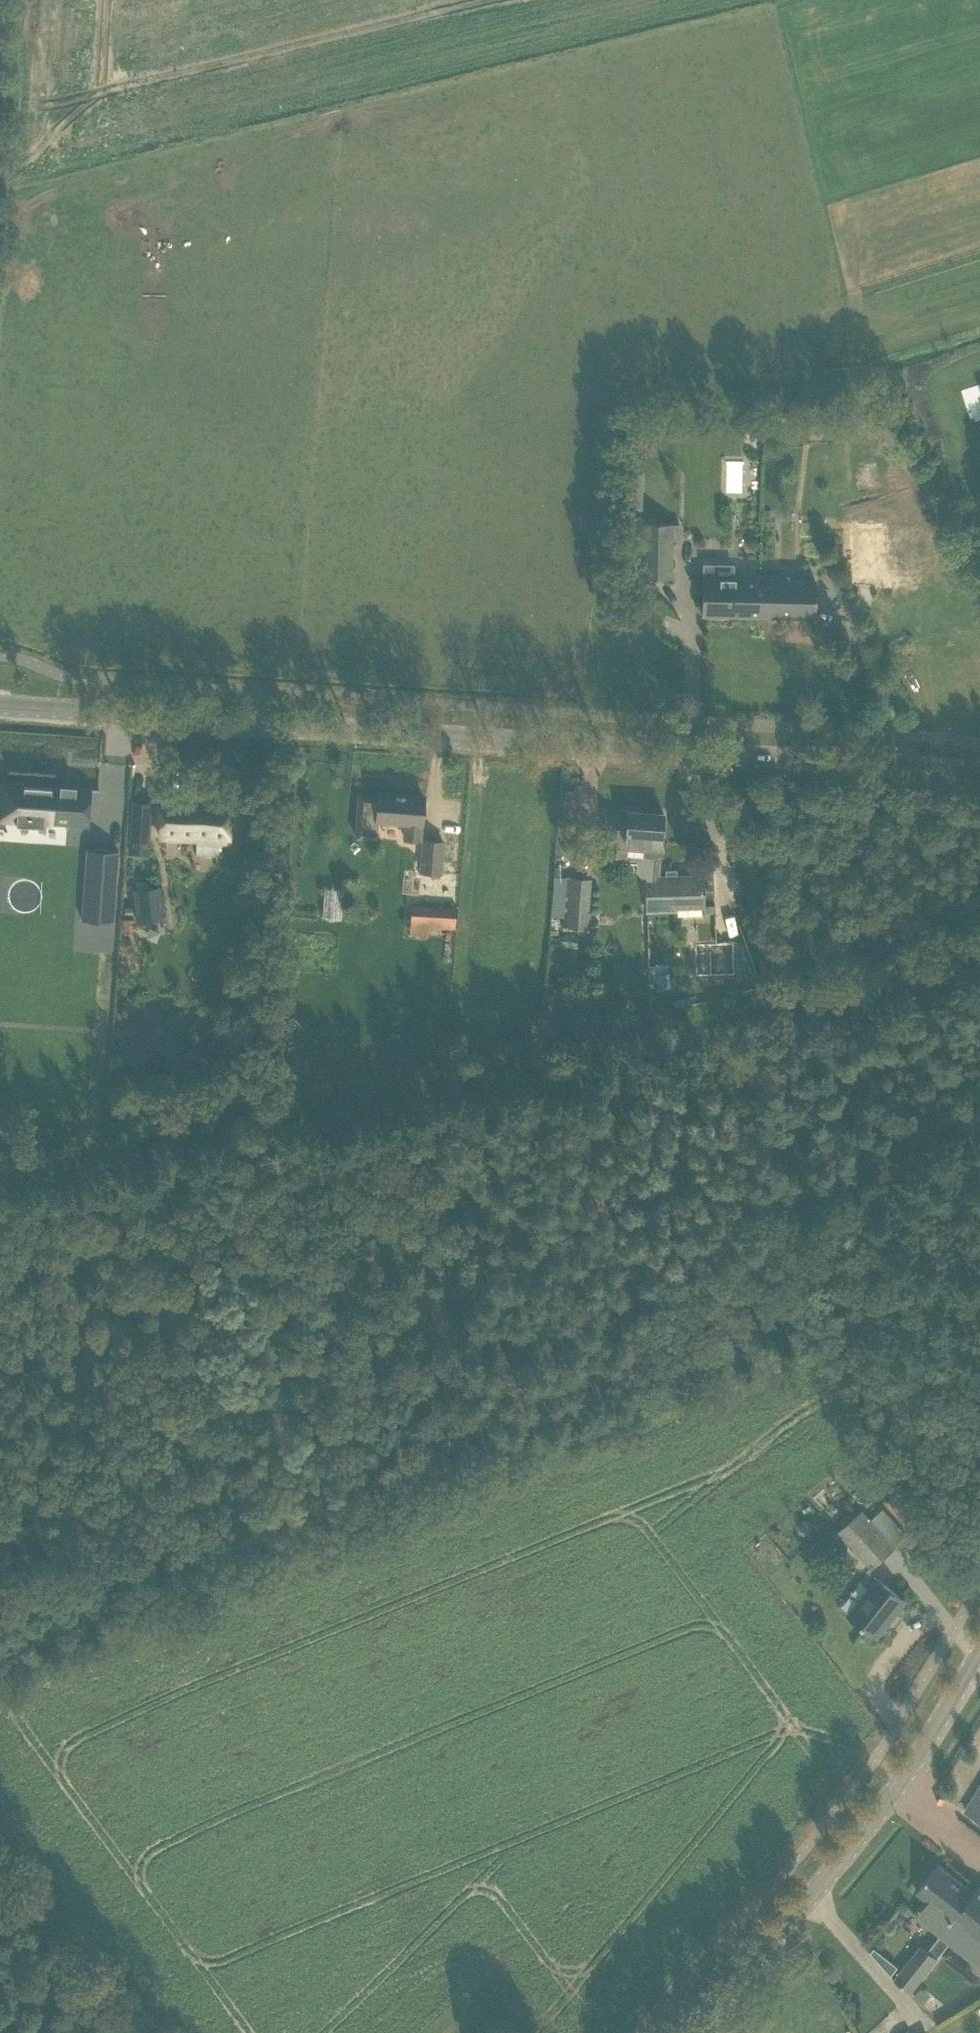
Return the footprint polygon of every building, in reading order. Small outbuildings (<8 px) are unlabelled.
[(741,410),(741,422),(756,422),(756,410),(741,410)] [(817,418),(803,418),(804,432),(817,432),(817,418)] [(727,458),(725,491),(742,492),(743,459),(727,458)] [(628,471),(627,488),(639,489),(640,471),(628,471)] [(642,577),(670,577),(671,523),(643,523),(642,577)] [(780,579),(780,575),(734,574),(733,578),(702,578),(702,614),(815,616),(815,580),(780,579)] [(87,824),(90,790),(98,790),(99,789),(75,787),(75,785),(74,785),(74,786),(61,785),(61,784),(60,784),(59,786),(0,782),(0,783),(0,805),(17,807),(15,823),(43,825),(43,821),(87,824)] [(355,837),(377,838),(378,819),(403,821),(402,839),(419,840),(423,796),(379,792),(379,795),(359,794),(355,837)] [(147,852),(151,800),(132,799),(128,850),(147,852)] [(168,800),(165,840),(229,845),(231,805),(168,800)] [(606,814),(604,854),(624,855),(629,856),(630,849),(646,850),(645,857),(647,857),(660,858),(661,837),(662,837),(663,813),(627,810),(626,816),(606,814)] [(421,872),(440,873),(442,841),(423,839),(421,872)] [(86,848),(81,919),(113,922),(118,850),(86,848)] [(155,876),(155,857),(132,857),(133,877),(155,876)] [(326,858),(326,872),(336,873),(336,858),(326,858)] [(330,874),(330,883),(344,883),(344,874),(330,874)] [(676,907),(703,906),(702,874),(658,875),(646,876),(646,911),(676,910),(676,907)] [(562,927),(587,928),(589,879),(564,877),(562,927)] [(134,888),(137,912),(138,922),(146,921),(145,911),(164,909),(161,885),(134,888)] [(324,888),(322,917),(339,919),(342,889),(324,888)] [(455,927),(456,907),(411,904),(409,934),(427,935),(428,926),(455,927)] [(135,917),(123,919),(124,930),(136,929),(135,917)] [(690,977),(733,976),(733,942),(689,943),(690,977)] [(842,1535),(874,1570),(896,1549),(864,1515),(842,1535)] [(851,1616),(860,1623),(876,1636),(905,1600),(880,1580),(851,1616)] [(979,1819),(979,1788),(966,1810),(979,1819)] [(917,1891),(935,1905),(923,1920),(979,1965),(979,1885),(974,1892),(938,1864),(917,1891)] [(908,1962),(894,1979),(910,1992),(924,1974),(923,1974),(908,1962)]
